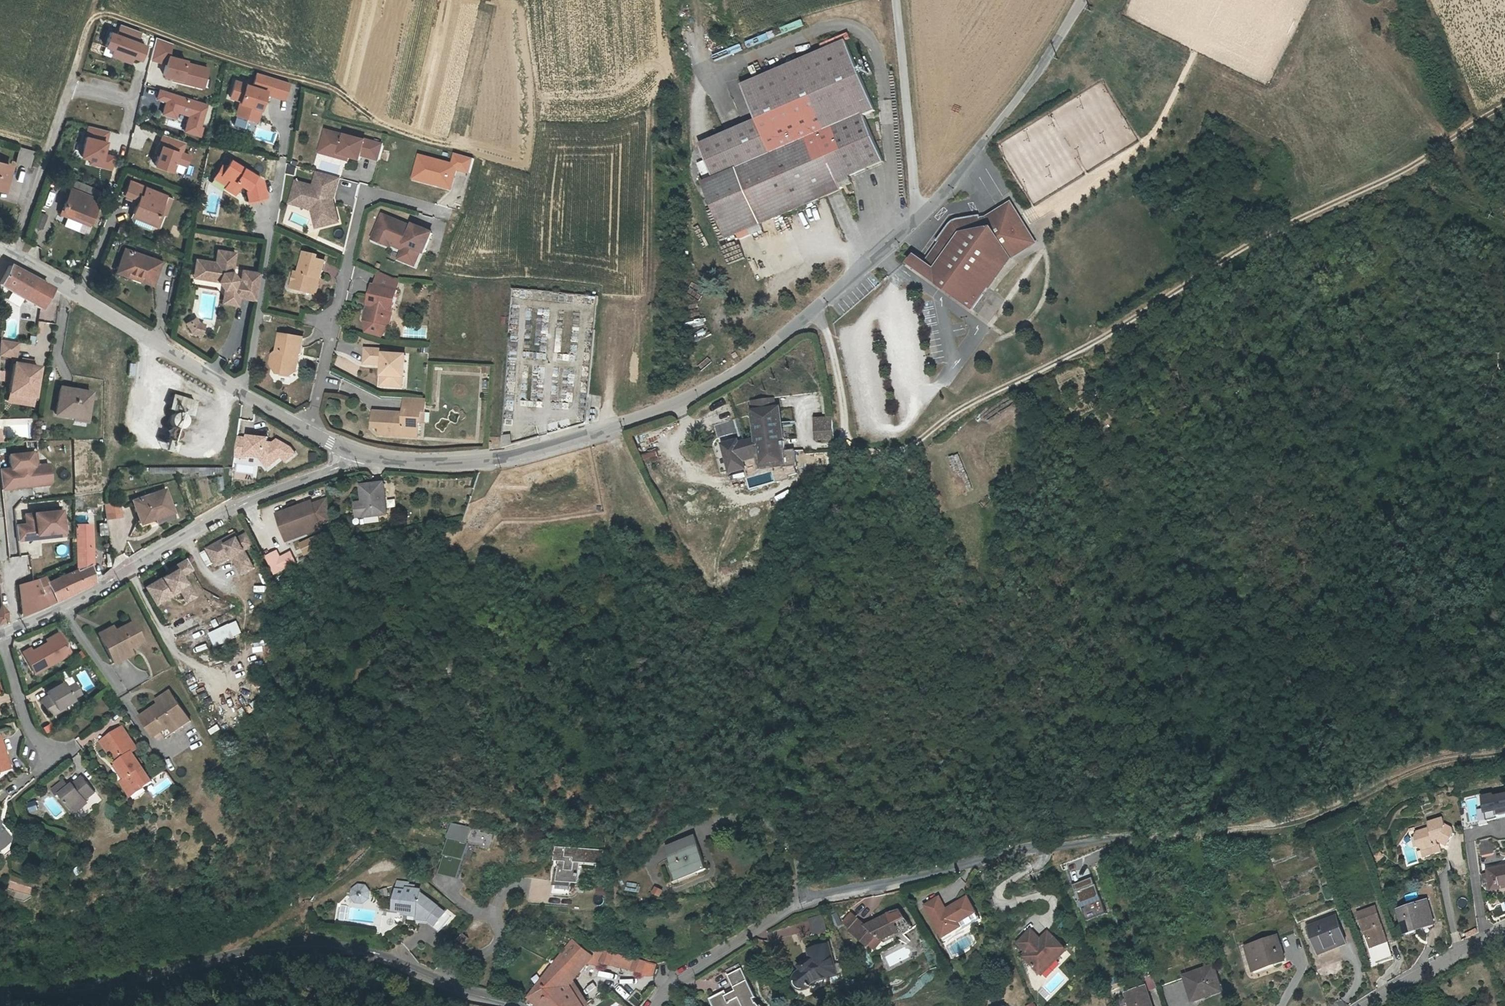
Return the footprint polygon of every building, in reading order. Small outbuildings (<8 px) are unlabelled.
[(140,30),(120,23),(117,33),(109,31),(105,45),(113,48),(112,53),(130,60),(131,54),(140,57),(145,43),(136,40),(140,30)] [(173,42),(157,36),(152,58),(168,62),(165,73),(182,78),(182,80),(193,83),(196,75),(207,78),(209,66),(187,61),(187,59),(170,55),(173,42)] [(701,185),(726,239),(815,198),(812,191),(836,180),(839,187),(851,182),(848,174),(881,159),(860,113),(872,108),(841,39),(738,86),(753,120),(696,145),(712,180),(701,185)] [(267,88),(232,78),(226,98),(238,101),(234,114),(257,121),(267,88)] [(203,100),(156,86),(153,95),(163,98),(159,111),(172,114),(174,109),(186,112),(181,128),(196,132),(199,124),(197,123),(203,100)] [(236,116),(234,123),(243,126),(245,119),(236,116)] [(108,129),(89,124),(82,155),(91,157),(89,161),(111,166),(113,154),(103,152),(108,129)] [(383,145),(325,128),(319,151),(376,167),(383,145)] [(183,139),(161,131),(157,142),(159,142),(153,162),(170,168),(173,159),(184,163),(188,152),(179,149),(183,139)] [(17,163),(32,165),(34,149),(19,147),(17,163)] [(469,173),(473,159),(455,155),(453,162),(418,153),(411,181),(453,192),(459,170),(469,173)] [(262,178),(229,158),(225,167),(220,164),(211,179),(222,184),(236,193),(240,188),(244,190),(247,204),(267,199),(262,178)] [(4,188),(13,166),(0,161),(0,186),(4,188)] [(332,190),(336,175),(314,169),(310,184),(292,179),(288,197),(312,204),(316,223),(334,220),(330,199),(327,198),(329,189),(332,190)] [(156,208),(159,209),(163,211),(166,204),(165,203),(157,200),(161,191),(128,178),(123,191),(136,196),(131,210),(141,214),(140,217),(150,221),(156,208)] [(839,187),(836,180),(812,191),(815,198),(839,187)] [(72,186),(62,211),(90,222),(100,198),(72,186)] [(168,194),(161,191),(157,200),(165,203),(168,194)] [(287,202),(308,207),(311,224),(316,223),(312,204),(288,197),(287,202)] [(1032,243),(1023,228),(1019,221),(1010,206),(994,216),(998,221),(991,226),(986,217),(981,218),(980,215),(958,218),(952,220),(948,224),(936,241),(939,243),(924,263),(947,280),(941,288),(972,310),(983,295),(976,289),(1004,252),(1011,257),(1032,243)] [(154,223),(159,209),(156,208),(150,221),(154,223)] [(40,212),(35,226),(43,228),(47,214),(40,212)] [(403,255),(417,259),(421,244),(422,244),(428,224),(409,219),(408,222),(402,221),(402,219),(377,212),(373,228),(382,231),(381,234),(390,237),(389,240),(390,240),(406,245),(403,255)] [(382,231),(373,228),(370,238),(389,243),(390,240),(389,240),(390,237),(381,234),(382,231)] [(122,242),(113,264),(124,269),(125,266),(148,275),(156,257),(122,242)] [(253,293),(258,266),(240,263),(239,273),(235,272),(230,265),(233,247),(215,244),(213,256),(194,253),(192,267),(199,268),(199,272),(216,275),(222,284),(227,290),(226,297),(235,299),(236,290),(240,288),(243,291),(253,293)] [(303,279),(316,282),(317,274),(315,271),(316,269),(318,270),(322,251),(315,249),(315,246),(303,244),(298,265),(294,265),(291,281),(302,283),(303,279)] [(733,260),(744,257),(740,244),(729,247),(733,260)] [(909,263),(941,288),(947,280),(924,263),(915,256),(909,263)] [(377,263),(374,277),(391,280),(395,281),(397,270),(392,269),(377,263)] [(10,265),(0,284),(0,285),(23,299),(34,279),(10,265)] [(370,276),(366,295),(370,296),(366,314),(387,318),(391,280),(374,277),(370,276)] [(51,290),(34,279),(23,299),(40,309),(51,290)] [(387,318),(388,318),(395,281),(391,280),(387,318)] [(197,316),(194,311),(185,316),(190,324),(199,328),(202,318),(197,316)] [(366,314),(363,313),(364,323),(380,326),(388,318),(387,318),(366,314)] [(277,359),(276,366),(295,368),(299,365),(301,354),(297,354),(297,348),(300,346),(302,330),(279,327),(277,344),(272,347),(271,358),(277,359)] [(17,343),(2,340),(1,357),(17,358),(18,343),(17,343)] [(378,356),(377,367),(380,368),(380,377),(381,377),(384,346),(380,345),(380,342),(365,340),(364,354),(378,356)] [(393,369),(399,369),(401,347),(384,346),(381,377),(392,379),(393,369)] [(20,365),(13,363),(7,393),(32,398),(38,368),(30,367),(20,365)] [(130,364),(128,377),(135,378),(137,365),(130,364)] [(55,413),(76,417),(77,410),(87,412),(91,391),(60,386),(55,413)] [(190,397),(201,397),(201,386),(190,387),(190,397)] [(401,423),(415,424),(416,417),(416,415),(417,414),(417,406),(420,406),(421,393),(399,391),(398,404),(398,408),(392,407),(392,403),(379,403),(377,420),(377,426),(400,427),(401,423)] [(32,398),(7,393),(6,401),(30,406),(32,398)] [(169,408),(180,412),(192,415),(195,401),(173,395),(169,408)] [(369,420),(377,420),(379,403),(369,403),(369,420)] [(760,466),(788,462),(783,427),(778,427),(775,406),(753,409),(757,437),(735,440),(735,436),(722,438),(724,463),(738,462),(737,455),(750,453),(753,454),(755,455),(756,457),(758,458),(759,460),(760,462),(760,466)] [(779,406),(775,406),(778,427),(783,427),(779,406)] [(77,410),(76,417),(86,419),(87,412),(77,410)] [(183,413),(180,412),(177,411),(174,412),(172,415),(170,418),(170,421),(172,424),(174,426),(178,427),(181,426),(184,425),(185,422),(186,419),(185,416),(183,413)] [(733,421),(726,423),(724,416),(712,420),(718,437),(736,430),(733,421)] [(812,438),(831,438),(831,421),(812,421),(812,438)] [(181,429),(171,426),(167,438),(177,441),(181,429)] [(249,438),(238,437),(237,456),(248,457),(248,455),(264,456),(268,456),(274,463),(284,455),(273,441),(269,441),(269,438),(250,436),(249,438)] [(35,453),(31,454),(32,467),(35,469),(37,471),(49,470),(48,466),(40,467),(36,464),(35,453)] [(31,487),(48,486),(50,483),(49,470),(37,471),(35,469),(32,467),(31,454),(9,456),(10,470),(12,489),(23,488),(23,485),(28,485),(31,487)] [(268,456),(264,456),(271,465),(274,463),(268,456)] [(0,471),(0,478),(1,490),(12,489),(10,470),(0,471)] [(385,478),(363,481),(366,497),(368,513),(390,510),(385,478)] [(133,502),(140,525),(151,521),(150,520),(155,518),(157,525),(174,519),(166,492),(133,502)] [(313,504),(281,517),(290,537),(321,523),(333,518),(330,497),(313,504)] [(368,513),(366,497),(358,499),(361,514),(368,513)] [(280,514),(281,517),(313,504),(312,501),(280,514)] [(106,505),(107,518),(123,517),(122,504),(106,505)] [(25,515),(26,524),(28,540),(36,539),(36,535),(62,532),(60,510),(38,513),(33,514),(25,515)] [(75,564),(75,567),(81,565),(82,568),(90,565),(89,563),(89,547),(91,547),(91,523),(75,524),(75,564)] [(108,523),(99,523),(99,535),(108,535),(108,523)] [(323,528),(321,523),(290,537),(291,541),(323,528)] [(17,541),(28,540),(26,524),(15,525),(17,541)] [(307,556),(331,547),(326,533),(302,542),(307,556)] [(256,565),(248,548),(245,543),(216,557),(225,575),(236,570),(235,568),(240,565),(247,579),(260,573),(256,565)] [(258,543),(248,548),(256,565),(267,560),(258,543)] [(208,550),(202,552),(207,567),(214,565),(208,550)] [(302,564),(295,550),(282,557),(279,550),(267,556),(277,576),(302,564)] [(191,569),(185,558),(174,565),(176,569),(168,574),(146,587),(152,598),(168,588),(170,592),(178,587),(180,590),(186,601),(196,595),(187,581),(185,583),(180,575),(191,569)] [(94,581),(90,565),(82,568),(75,571),(61,577),(66,594),(94,581)] [(176,569),(174,565),(166,570),(168,574),(176,569)] [(260,573),(247,579),(250,585),(263,578),(260,573)] [(22,616),(54,600),(47,583),(45,577),(42,578),(18,586),(22,616)] [(47,583),(54,600),(66,594),(61,577),(47,583)] [(168,588),(152,598),(156,604),(180,590),(178,587),(170,592),(168,588)] [(113,631),(99,638),(109,657),(127,647),(140,641),(130,622),(113,631)] [(242,637),(235,622),(210,633),(217,648),(242,637)] [(96,633),(99,638),(113,631),(111,626),(96,633)] [(45,639),(47,642),(58,636),(57,633),(45,639)] [(69,654),(58,636),(47,642),(31,651),(29,648),(21,652),(33,673),(69,654)] [(114,664),(131,654),(127,647),(109,657),(114,664)] [(49,716),(56,712),(54,709),(61,705),(72,699),(71,697),(79,692),(73,683),(64,688),(61,682),(44,692),(46,696),(39,699),(49,716)] [(155,697),(157,701),(171,691),(168,687),(155,697)] [(153,733),(160,728),(185,711),(171,691),(157,701),(139,713),(153,733)] [(190,717),(185,711),(160,728),(165,734),(190,717)] [(142,783),(144,787),(152,781),(132,752),(137,748),(120,725),(107,734),(116,747),(111,750),(119,761),(115,763),(126,778),(120,782),(128,793),(142,783)] [(211,729),(214,735),(224,731),(221,725),(211,729)] [(108,752),(111,750),(116,747),(107,734),(100,740),(108,752)] [(71,786),(65,779),(53,789),(58,796),(61,794),(73,810),(83,802),(96,792),(84,777),(71,786)] [(131,797),(144,787),(142,783),(128,793),(131,797)] [(1479,795),(1482,813),(1504,808),(1504,789),(1479,795)] [(32,813),(40,810),(37,801),(29,803),(32,813)] [(85,805),(83,802),(73,810),(75,813),(85,805)] [(1436,813),(1423,820),(1425,825),(1414,832),(1413,836),(1417,846),(1422,848),(1425,856),(1441,851),(1439,844),(1436,842),(1435,840),(1438,839),(1448,843),(1454,833),(1453,828),(1439,818),(1436,813)] [(471,827),(452,823),(448,837),(468,842),(471,827)] [(662,846),(666,855),(694,843),(690,834),(662,846)] [(468,843),(448,838),(444,854),(464,859),(468,843)] [(1489,839),(1477,842),(1480,858),(1493,856),(1489,839)] [(694,843),(666,855),(675,874),(692,867),(694,870),(704,866),(694,843)] [(550,857),(556,858),(560,858),(560,862),(555,862),(555,878),(551,877),(550,895),(568,896),(568,883),(576,884),(577,863),(600,864),(601,850),(551,848),(550,857)] [(463,860),(444,855),(439,874),(459,879),(463,860)] [(1487,868),(1490,888),(1504,885),(1504,864),(1487,868)] [(1096,877),(1077,884),(1085,904),(1104,897),(1096,877)] [(395,883),(394,891),(404,892),(404,889),(411,890),(412,885),(405,885),(405,884),(395,883)] [(358,885),(352,890),(351,897),(355,903),(363,904),(369,900),(370,892),(366,886),(358,885)] [(404,892),(394,891),(393,912),(408,913),(408,915),(416,916),(416,919),(429,919),(442,929),(451,915),(419,893),(418,890),(411,890),(404,889),(404,892)] [(924,907),(946,941),(980,919),(967,897),(946,910),(938,898),(924,907)] [(1424,900),(1396,910),(1403,933),(1431,922),(1424,900)] [(1367,938),(1365,939),(1375,964),(1390,958),(1385,943),(1387,942),(1374,906),(1356,914),(1362,932),(1362,931),(1364,931),(1367,938)] [(859,916),(850,927),(868,941),(876,932),(882,936),(898,930),(890,912),(866,922),(859,916)] [(849,913),(844,918),(851,923),(855,918),(849,913)] [(819,938),(831,936),(827,920),(816,922),(819,938)] [(1321,958),(1331,954),(1330,952),(1347,945),(1339,923),(1311,934),(1321,958)] [(772,932),(775,940),(793,935),(790,926),(772,932)] [(1059,941),(1048,930),(1039,940),(1028,930),(1017,942),(1028,952),(1024,955),(1041,971),(1059,952),(1053,947),(1059,941)] [(1281,938),(1249,946),(1256,970),(1287,962),(1281,938)] [(587,964),(592,957),(571,941),(551,971),(547,978),(530,1000),(537,1005),(584,1005),(571,986),(587,964)] [(1065,946),(1059,941),(1053,947),(1059,952),(1065,946)] [(1330,952),(1331,954),(1348,948),(1347,945),(1330,952)] [(820,984),(836,979),(832,968),(836,967),(831,948),(811,953),(813,963),(807,965),(803,969),(804,974),(800,975),(797,977),(795,981),(794,985),(794,989),(797,992),(800,995),(804,996),(808,995),(812,993),(820,984)] [(598,950),(592,957),(587,964),(600,966),(601,964),(603,952),(598,950)] [(603,952),(601,964),(610,966),(611,964),(634,969),(634,970),(643,972),(645,962),(644,961),(619,955),(603,952)] [(1188,978),(1183,980),(1191,999),(1226,987),(1216,960),(1185,971),(1188,978)] [(655,965),(645,962),(643,972),(643,976),(653,977),(655,965)] [(757,1002),(756,1003),(753,998),(756,997),(741,968),(728,975),(735,990),(726,995),(725,993),(713,999),(716,1005),(760,1005),(757,1002)] [(596,984),(585,989),(588,997),(600,992),(596,984)] [(1127,994),(1132,1005),(1154,1005),(1147,987),(1127,994)]
